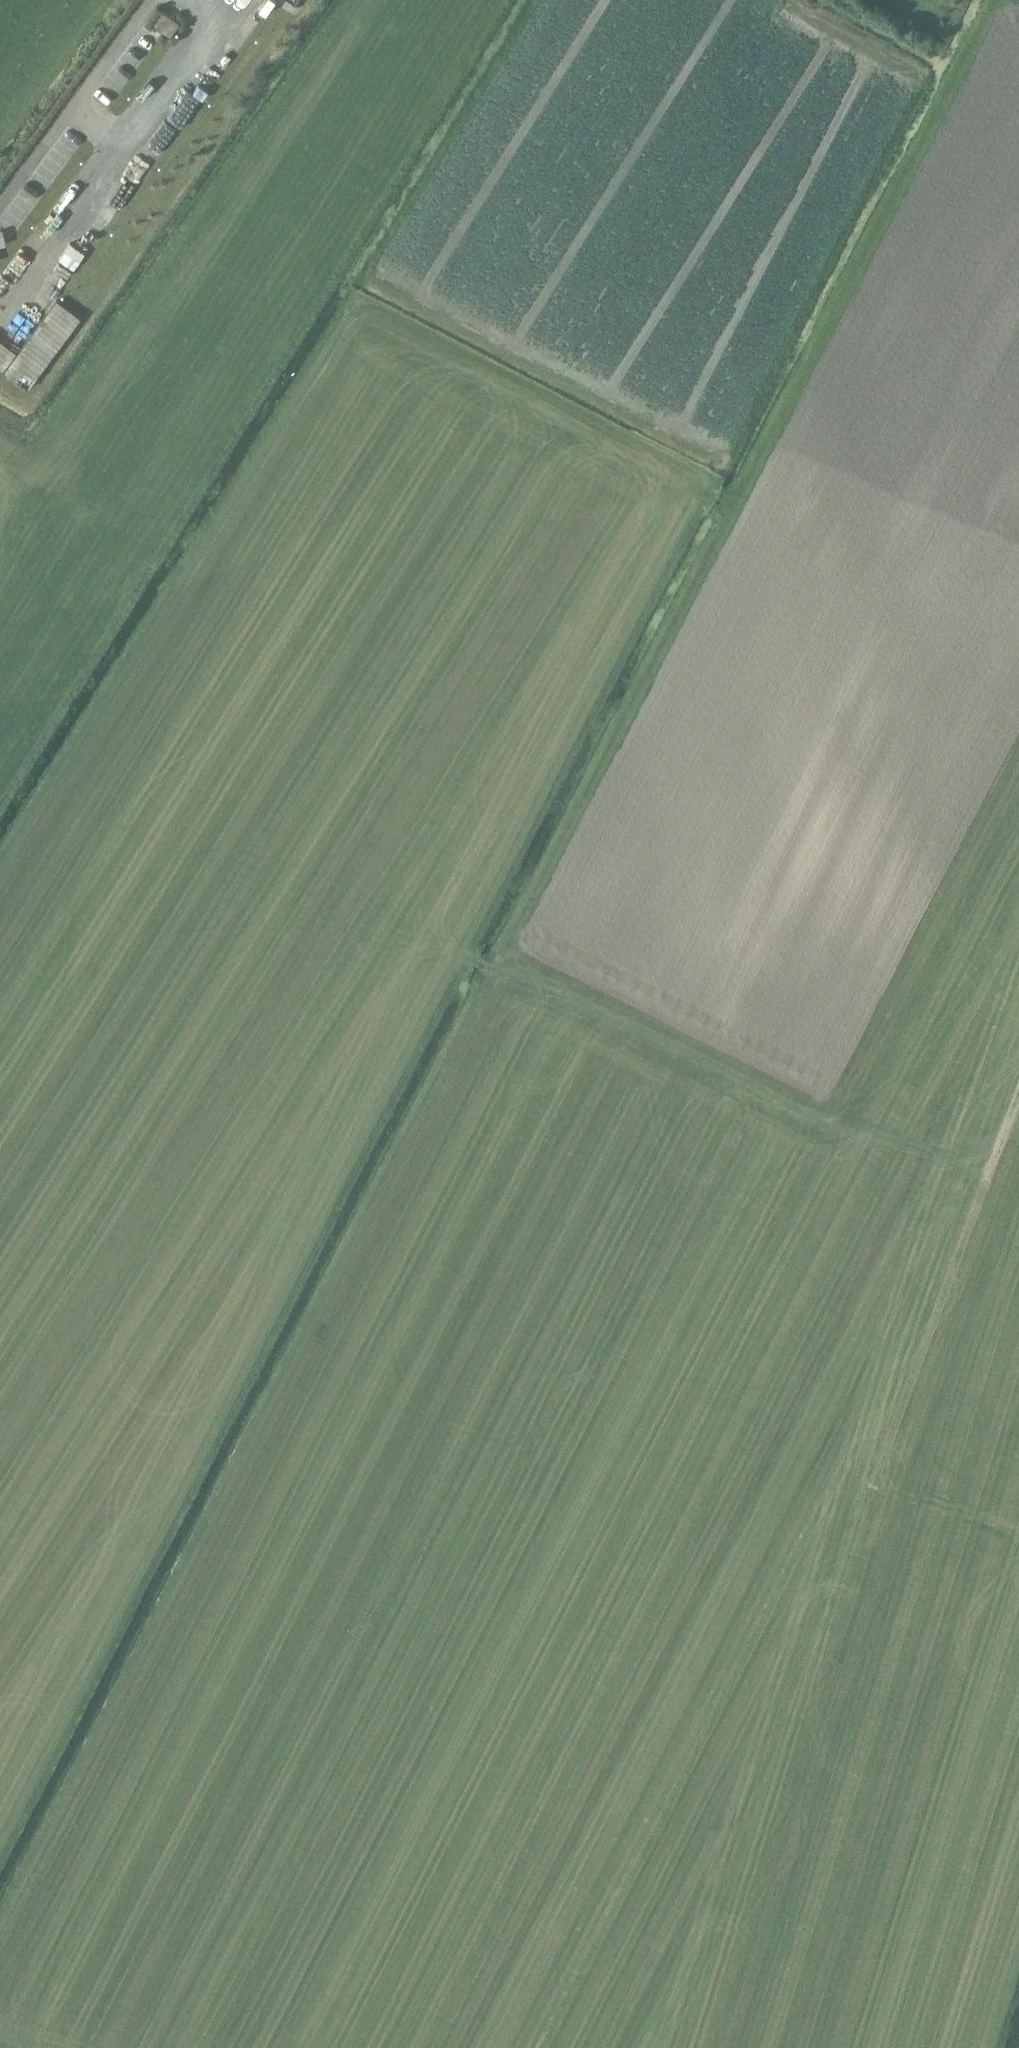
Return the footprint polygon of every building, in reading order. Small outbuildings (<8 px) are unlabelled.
[(77,263),(88,252),(76,241),(65,252),(77,263)] [(58,302),(5,373),(29,390),(81,321),(58,302)] [(0,341),(0,369),(2,371),(15,352),(0,341)]
